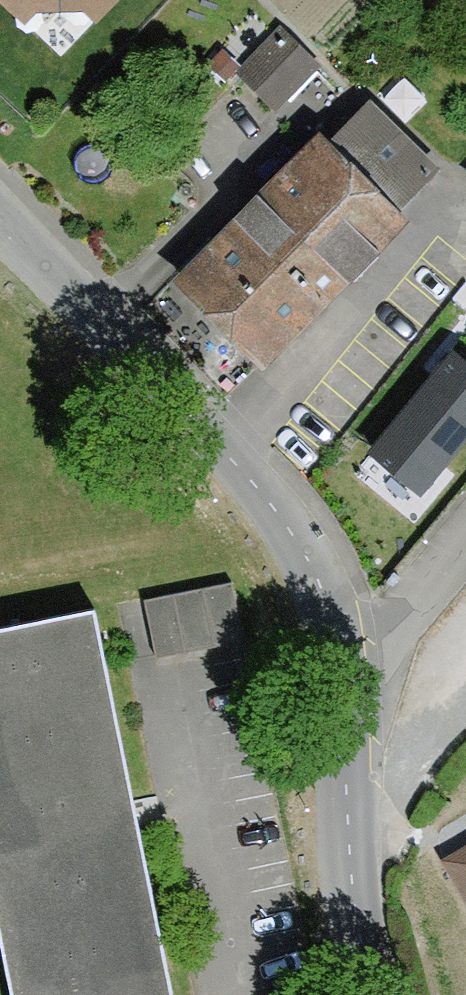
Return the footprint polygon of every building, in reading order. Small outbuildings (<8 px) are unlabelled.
[(308,62),(281,36),(245,73),(272,99),(308,62)] [(322,148),(189,283),(260,353),(393,217),(391,215),(434,172),(367,106),(324,150),(322,148)] [(465,434),(465,365),(453,355),(373,451),(420,489),(465,434)] [(232,583),(144,600),(156,658),(243,641),(232,583)] [(94,608),(0,628),(0,936),(12,994),(172,994),(94,608)] [(465,889),(465,854),(451,863),(465,889)]
